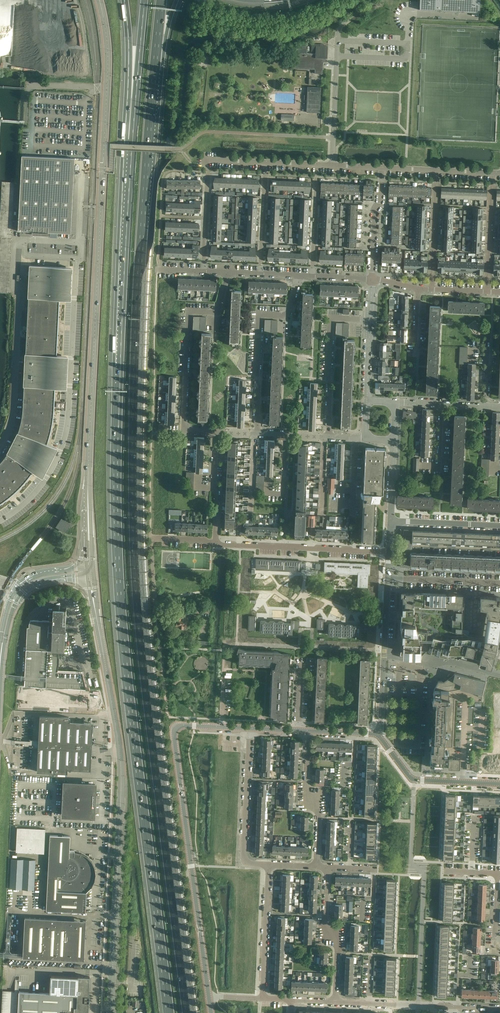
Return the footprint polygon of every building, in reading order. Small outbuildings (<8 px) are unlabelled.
[(420,7),(420,10),(423,10),(476,13),(476,12),(480,13),(480,10),(480,0),(420,0),(420,7)] [(323,66),(323,62),(323,58),(327,58),(328,46),(324,46),(324,44),(320,44),(311,44),(311,52),(315,52),(315,53),(307,53),(307,48),(306,48),(306,44),(297,44),(297,48),(292,48),(292,60),(291,68),(315,69),(315,73),(323,74),(323,69),(323,66)] [(306,112),(320,113),(321,95),(321,87),(307,87),(307,95),(304,95),(304,100),(307,100),(306,112)] [(75,158),(22,156),(18,231),(33,232),(33,235),(48,235),(48,233),(71,234),(75,158)] [(28,298),(28,304),(59,306),(59,300),(69,300),(70,267),(29,265),(28,298)] [(240,309),(241,298),(241,291),(234,291),(234,288),(229,289),(231,298),(229,298),(229,301),(231,301),(231,308),(240,309)] [(312,311),(312,298),(312,294),(306,294),(305,291),(301,292),(302,301),(300,301),(300,304),(302,304),(302,311),(312,311)] [(398,296),(398,304),(402,304),(408,304),(408,298),(407,298),(407,296),(407,294),(401,294),(401,296),(398,296)] [(448,311),(466,311),(466,302),(449,301),(448,311)] [(466,311),(483,312),(484,303),(466,302),(466,311)] [(28,304),(27,326),(58,327),(59,306),(28,304)] [(408,304),(402,304),(398,304),(398,309),(402,310),(402,312),(407,312),(407,310),(408,310),(408,304)] [(440,306),(431,306),(430,306),(429,323),(439,324),(440,306)] [(239,326),(240,309),(231,308),(230,316),(228,316),(228,318),(230,318),(230,326),(239,326)] [(311,329),(312,311),(302,311),(302,319),(299,318),(299,321),(302,321),(301,329),(311,329)] [(438,341),(439,324),(429,323),(429,341),(438,341)] [(27,326),(26,354),(56,356),(56,355),(58,327),(27,326)] [(239,344),(239,334),(239,326),(230,326),(229,333),(227,333),(227,335),(229,336),(229,343),(232,343),(232,346),(236,346),(236,344),(239,344)] [(310,347),(311,337),(311,329),(301,329),(301,336),(299,336),(299,338),(301,338),(300,346),(303,346),(304,349),(308,349),(307,347),(310,347)] [(201,333),(201,334),(201,338),(199,341),(199,344),(201,347),(201,351),(210,351),(211,334),(201,333)] [(272,354),(282,355),(283,337),(276,337),(275,334),(271,334),(273,344),(270,344),(270,346),(272,346),(272,354)] [(353,357),(354,347),(354,340),(347,340),(347,337),(343,338),(344,347),(341,347),(341,350),(344,350),(344,357),(353,357)] [(437,359),(438,341),(429,341),(428,358),(437,359)] [(380,345),(380,351),(389,351),(390,351),(390,347),(386,347),(386,345),(386,343),(381,343),(381,345),(380,345)] [(210,369),(210,351),(201,351),(200,356),(198,359),(198,361),(200,364),(200,369),(210,369)] [(380,351),(379,356),(381,357),(380,359),(385,359),(388,359),(389,351),(380,351)] [(66,356),(56,355),(56,356),(26,354),(25,354),(24,370),(65,372),(66,356)] [(281,372),(282,355),(272,354),(272,361),(270,361),(269,364),(272,364),(271,372),(281,372)] [(344,357),(343,364),(340,364),(340,367),(343,367),(343,375),(353,375),(353,357),(344,357)] [(437,376),(437,359),(428,358),(427,376),(437,376)] [(209,387),(210,369),(200,369),(200,373),(197,376),(197,378),(199,382),(199,386),(209,387)] [(55,388),(60,388),(64,388),(65,372),(24,370),(23,386),(24,386),(55,388)] [(280,389),(281,372),(271,372),(271,379),(269,379),(269,381),(271,381),(271,389),(280,389)] [(352,393),(352,392),(353,375),(343,375),(343,382),(340,382),(340,384),(343,384),(342,392),(352,393)] [(436,393),(436,392),(437,376),(427,376),(426,392),(426,393),(436,393)] [(24,386),(23,400),(54,401),(55,388),(24,386)] [(208,404),(209,392),(209,387),(199,386),(199,390),(197,393),(197,396),(199,399),(198,403),(208,404)] [(280,407),(280,392),(280,389),(271,389),(270,396),(268,396),(268,399),(270,399),(270,406),(280,407)] [(351,410),(351,402),(352,393),(342,392),(342,399),(339,399),(339,402),(342,402),(341,409),(351,410)] [(23,400),(23,407),(54,409),(54,401),(23,400)] [(208,421),(208,404),(198,403),(198,408),(196,411),(196,413),(198,416),(198,421),(201,421),(203,424),(205,421),(208,421)] [(279,424),(280,407),(270,406),(269,413),(267,413),(267,416),(269,416),(269,424),(272,424),(272,427),(276,426),(276,424),(279,424)] [(54,409),(23,407),(23,413),(22,418),(52,423),(53,421),(53,416),(54,409)] [(350,427),(350,425),(351,410),(341,409),(341,417),(338,416),(338,419),(341,419),(341,427),(343,427),(344,430),(348,429),(348,427),(350,427)] [(408,419),(411,418),(415,418),(416,416),(422,416),(422,417),(423,415),(423,413),(422,413),(422,414),(416,414),(416,412),(408,410),(407,412),(405,411),(404,412),(404,418),(407,417),(408,419)] [(463,434),(464,416),(454,416),(454,433),(463,434)] [(22,418),(21,423),(19,429),(18,433),(47,444),(47,443),(49,437),(51,431),(51,429),(52,423),(22,418)] [(52,446),(47,443),(47,444),(18,433),(17,433),(12,443),(48,462),(56,447),(52,446)] [(454,433),(453,451),(463,451),(463,434),(454,433)] [(33,471),(41,476),(48,462),(12,443),(7,453),(33,470),(33,471)] [(363,500),(362,527),(361,543),(365,543),(366,541),(374,541),(376,501),(377,501),(376,501),(376,499),(378,499),(377,499),(378,494),(379,494),(383,494),(385,448),(365,448),(365,452),(364,458),(364,464),(365,464),(364,473),(363,478),(364,484),(363,493),(362,493),(361,493),(361,494),(360,494),(361,495),(361,496),(362,496),(364,497),(364,500),(363,500)] [(462,468),(463,451),(453,451),(452,468),(462,468)] [(0,462),(0,468),(19,487),(22,485),(24,482),(27,479),(29,476),(33,471),(33,470),(7,453),(7,454),(5,458),(0,462)] [(2,500),(3,502),(4,501),(8,498),(9,497),(13,493),(15,492),(19,487),(0,468),(0,497),(2,500)] [(461,486),(462,468),(452,468),(451,485),(461,486)] [(460,503),(461,486),(451,485),(451,503),(460,503)] [(398,496),(398,505),(415,506),(415,496),(398,496)] [(415,506),(424,506),(433,507),(433,497),(415,496),(415,506)] [(485,500),(475,499),(468,499),(467,508),(485,509),(485,500)] [(485,500),(485,509),(499,510),(499,500),(485,500)] [(304,537),(305,511),(296,510),(295,537),(304,537)] [(62,519),(56,527),(57,527),(60,529),(64,532),(65,532),(68,527),(69,527),(70,528),(73,522),(66,518),(64,520),(62,519)] [(252,534),(252,527),(252,519),(249,519),(249,523),(245,523),(244,524),(244,527),(245,527),(245,534),(252,534)] [(404,530),(403,535),(412,535),(412,541),(416,541),(417,530),(412,530),(412,532),(408,532),(408,530),(404,530)] [(412,545),(412,541),(412,535),(403,535),(403,545),(412,545)] [(411,553),(412,545),(403,545),(402,566),(499,570),(499,557),(411,553)] [(299,561),(256,559),(255,568),(297,569),(301,570),(302,561),(299,561)] [(324,562),(324,571),(360,572),(359,587),(367,587),(368,573),(370,573),(370,564),(367,564),(340,563),(324,562)] [(462,594),(454,594),(454,593),(448,593),(448,594),(405,592),(405,591),(400,590),(400,595),(402,595),(402,600),(404,600),(404,606),(402,606),(402,612),(401,612),(400,620),(400,632),(403,637),(402,645),(399,657),(421,661),(422,656),(427,651),(430,651),(430,652),(446,656),(447,656),(454,658),(455,657),(490,666),(495,646),(496,646),(499,629),(499,622),(499,596),(495,597),(486,595),(480,595),(479,608),(484,608),(484,609),(486,609),(485,613),(487,613),(487,617),(486,623),(485,627),(484,638),(483,638),(468,636),(461,631),(462,594)] [(27,627),(26,649),(59,651),(64,651),(65,632),(63,630),(63,629),(65,629),(65,627),(66,624),(66,607),(53,607),(53,621),(30,620),(29,624),(29,627),(27,627)] [(180,616),(177,616),(177,621),(176,621),(176,622),(176,624),(176,628),(179,628),(179,629),(184,629),(184,628),(187,628),(187,622),(188,622),(189,617),(186,617),(187,614),(180,614),(180,616)] [(257,617),(256,616),(249,616),(249,629),(256,630),(256,628),(260,628),(260,632),(287,633),(287,634),(288,634),(288,633),(291,633),(292,628),(297,628),(299,628),(299,621),(292,621),(291,623),(283,623),(283,621),(279,621),(279,623),(274,622),(274,621),(270,621),(270,622),(265,622),(265,621),(261,620),(261,622),(256,622),(257,617)] [(367,624),(360,624),(360,626),(351,626),(351,624),(347,624),(347,626),(342,625),(342,624),(338,624),(338,625),(333,625),(333,624),(329,623),(329,625),(324,625),(325,619),(317,619),(317,628),(324,629),(324,628),(329,628),(329,635),(355,636),(355,637),(356,637),(356,636),(360,636),(360,631),(367,632),(367,624)] [(272,672),(270,716),(273,717),(273,718),(279,720),(280,719),(287,721),(290,654),(283,654),(281,654),(280,653),(278,652),(277,652),(276,651),(246,650),(239,648),(237,652),(239,652),(239,664),(272,665),(272,667),(271,672),(272,672)] [(26,649),(24,685),(24,686),(27,686),(89,689),(90,689),(88,680),(84,680),(82,672),(58,670),(58,667),(59,666),(59,664),(59,662),(59,661),(59,659),(59,657),(59,655),(59,654),(59,651),(26,649)] [(317,657),(317,673),(326,674),(327,658),(323,657),(322,657),(321,657),(317,657)] [(360,675),(369,675),(370,659),(366,659),(364,659),(360,659),(360,675)] [(434,689),(434,690),(448,690),(449,690),(459,688),(480,694),(480,693),(482,694),(485,682),(485,680),(454,672),(454,674),(450,677),(450,675),(447,677),(448,678),(444,681),(442,681),(440,681),(438,681),(438,682),(434,689)] [(326,690),(326,674),(317,673),(316,689),(326,690)] [(368,691),(369,675),(360,675),(359,691),(368,691)] [(480,709),(497,709),(498,698),(499,699),(499,686),(486,683),(481,702),(480,709)] [(26,706),(60,708),(62,708),(62,709),(87,710),(90,710),(89,705),(90,689),(89,689),(27,686),(26,706)] [(326,690),(316,689),(316,692),(315,705),(325,706),(326,692),(326,690)] [(449,696),(448,696),(448,690),(434,690),(431,699),(433,699),(430,766),(448,767),(448,769),(460,769),(460,759),(443,758),(443,754),(446,754),(446,752),(443,752),(443,747),(452,746),(454,697),(449,696)] [(359,691),(358,707),(368,708),(368,691),(359,691)] [(324,722),(325,706),(315,705),(314,721),(319,721),(319,722),(320,722),(324,722)] [(367,724),(368,708),(358,707),(358,723),(362,723),(363,724),(363,723),(367,724)] [(39,740),(38,743),(92,746),(92,737),(93,733),(93,722),(70,721),(70,717),(69,717),(40,715),(39,740)] [(91,770),(92,746),(38,743),(37,772),(66,773),(67,773),(68,769),(91,770)] [(290,771),(290,777),(287,777),(287,780),(291,780),(292,777),(297,777),(297,771),(290,771)] [(94,816),(94,803),(96,804),(96,797),(95,797),(95,784),(82,784),(63,783),(62,815),(94,816)] [(44,853),(45,829),(21,828),(17,828),(16,852),(44,853)] [(46,910),(60,911),(85,912),(86,892),(87,893),(92,888),(96,881),(97,874),(96,867),(93,861),(88,855),(81,852),(74,850),(70,850),(70,836),(50,835),(46,910)] [(11,858),(10,889),(34,890),(35,860),(11,858)] [(25,917),(23,957),(84,960),(84,959),(83,959),(84,935),(85,935),(85,931),(84,931),(84,930),(84,928),(83,925),(82,923),(80,922),(77,921),(75,921),(57,921),(57,919),(25,917)] [(88,1001),(89,1002),(90,995),(89,995),(90,977),(79,976),(78,977),(51,976),(50,993),(19,991),(18,1012),(88,1012),(88,1001)] [(19,977),(15,977),(14,991),(2,990),(1,1012),(17,1012),(19,977)]
